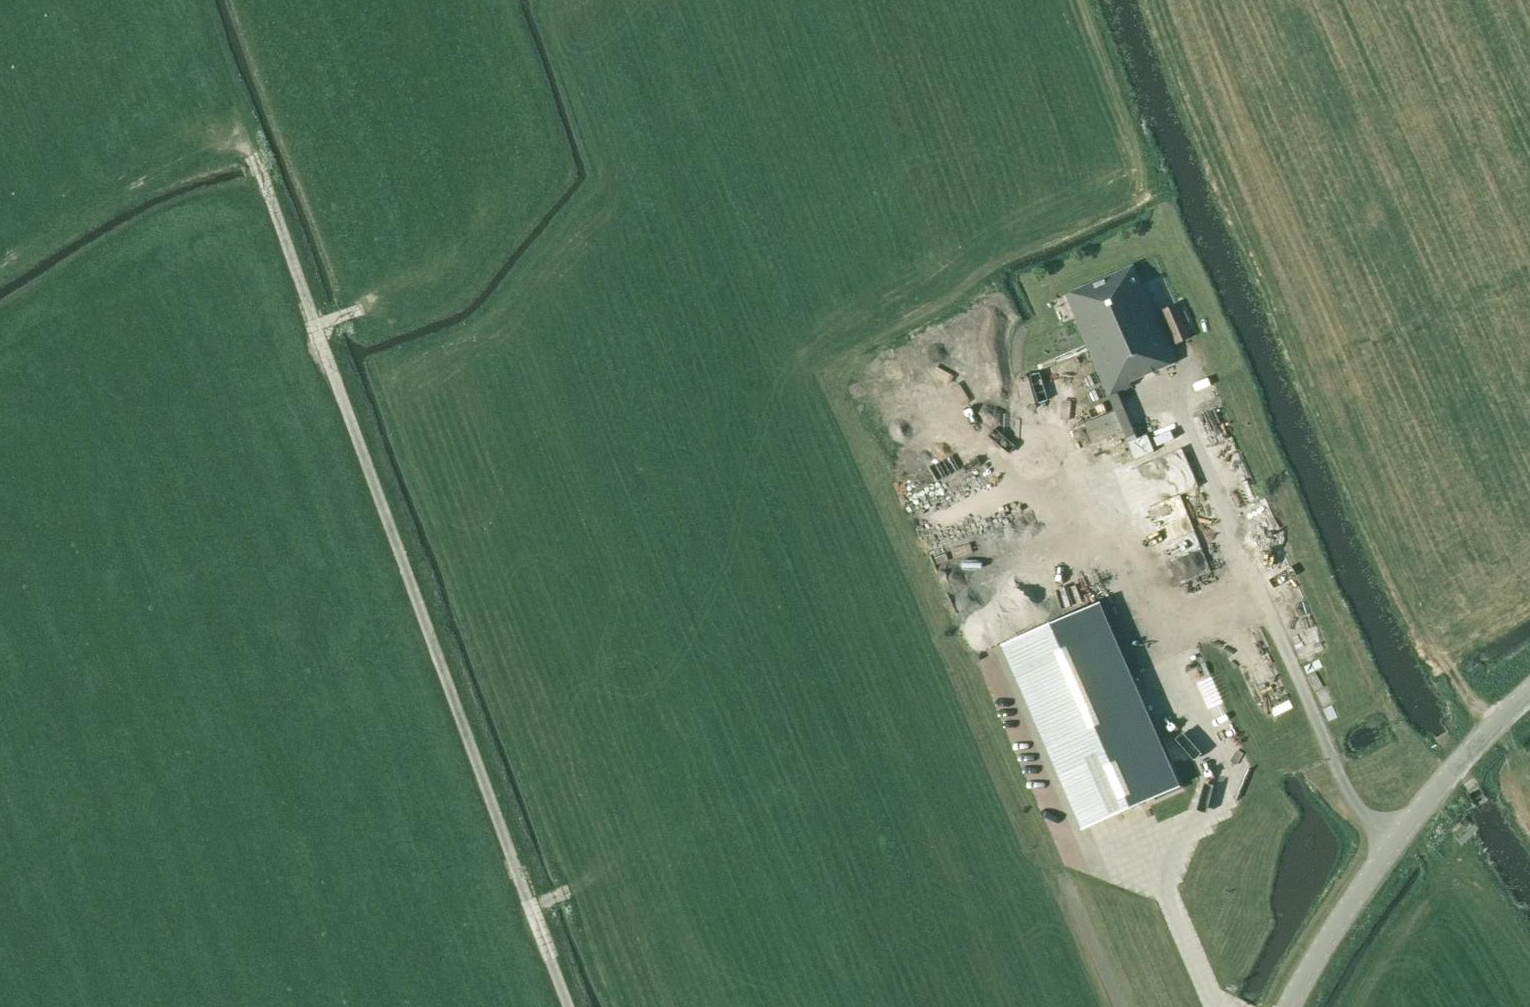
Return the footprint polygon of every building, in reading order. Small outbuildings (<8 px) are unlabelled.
[(1154,372),(1178,362),(1157,313),(1154,314),(1133,266),(1066,295),(1109,396),(1156,376),(1154,372)] [(1175,345),(1190,338),(1176,305),(1161,311),(1175,345)] [(1092,443),(1131,427),(1123,408),(1084,424),(1092,443)] [(1147,430),(1128,437),(1135,456),(1155,448),(1147,430)] [(1010,453),(1014,464),(1031,459),(1028,448),(1010,453)] [(982,562),(949,580),(955,592),(945,598),(965,637),(1002,618),(995,605),(1018,593),(1009,575),(993,583),(982,562)] [(1100,604),(1004,646),(1082,829),(1180,786),(1100,604)] [(1323,656),(1303,665),(1308,678),(1329,670),(1323,656)]
